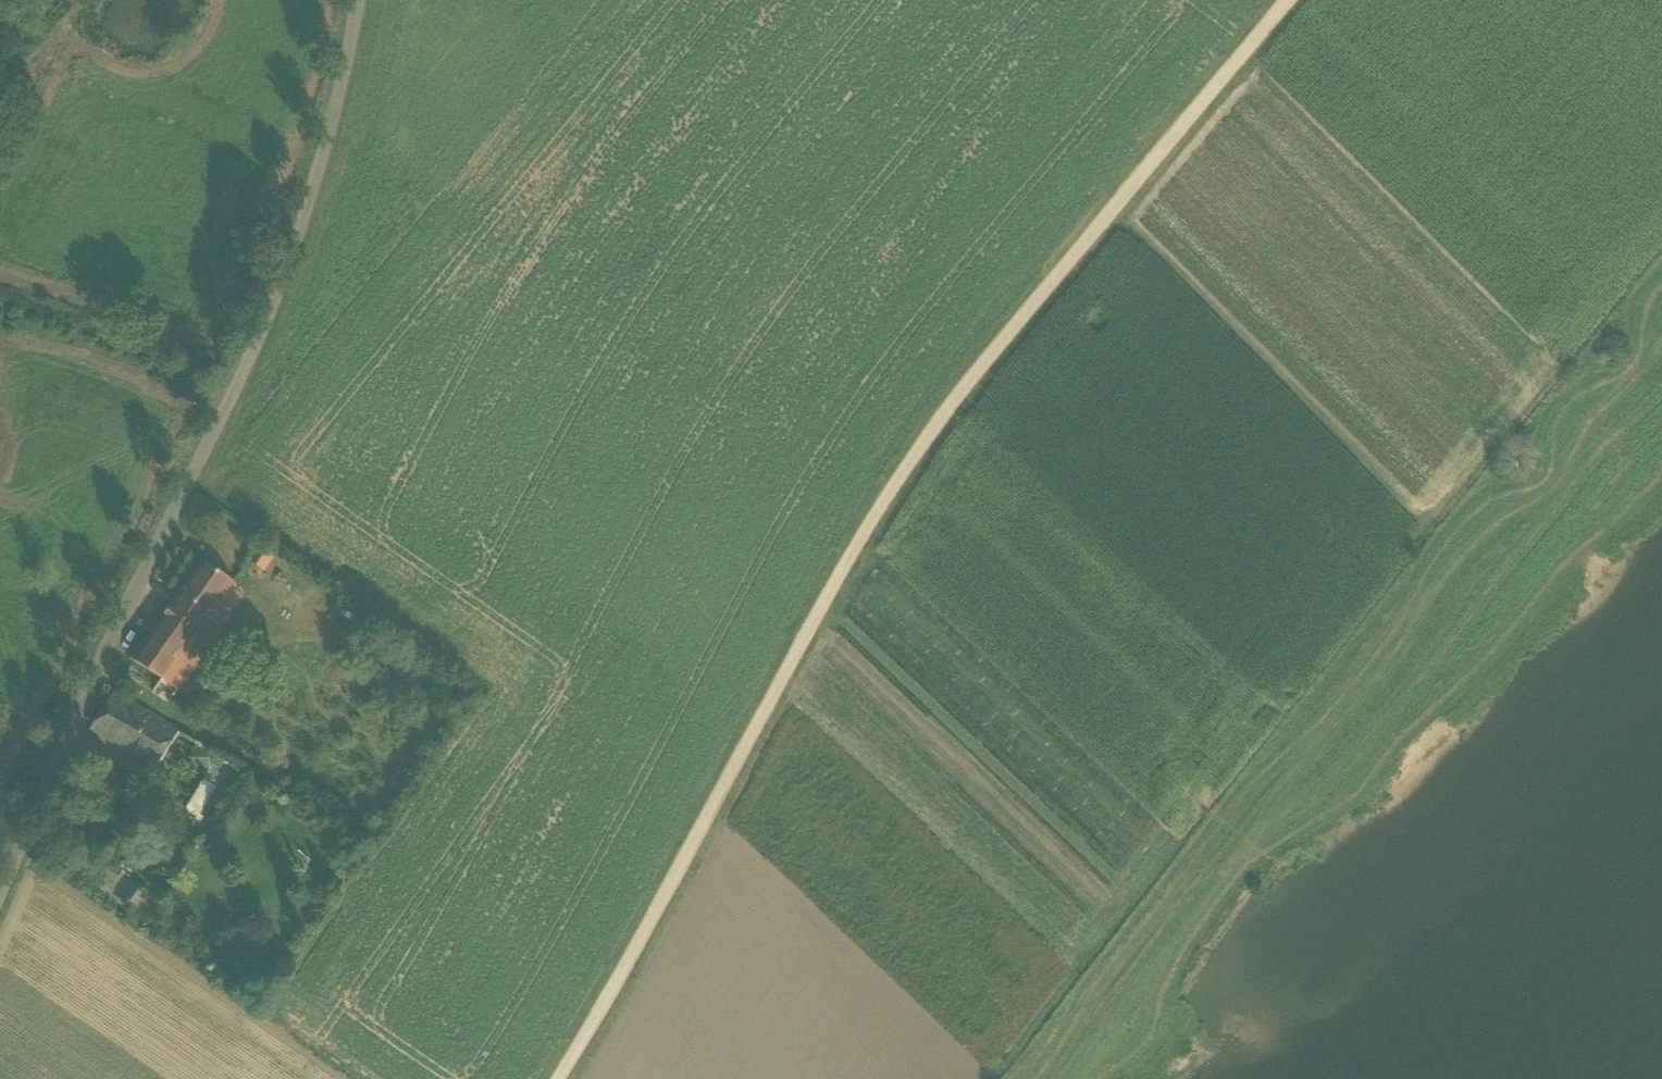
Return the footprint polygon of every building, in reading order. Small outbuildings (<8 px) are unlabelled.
[(264,570),(273,558),(261,550),(253,562),(264,570)] [(203,627),(234,582),(204,561),(132,663),(162,684),(155,694),(169,704),(216,636),(203,627)] [(179,733),(114,691),(90,729),(155,771),(179,733)] [(210,754),(192,753),(191,770),(209,770),(210,754)] [(205,779),(191,811),(202,816),(216,785),(205,779)]
